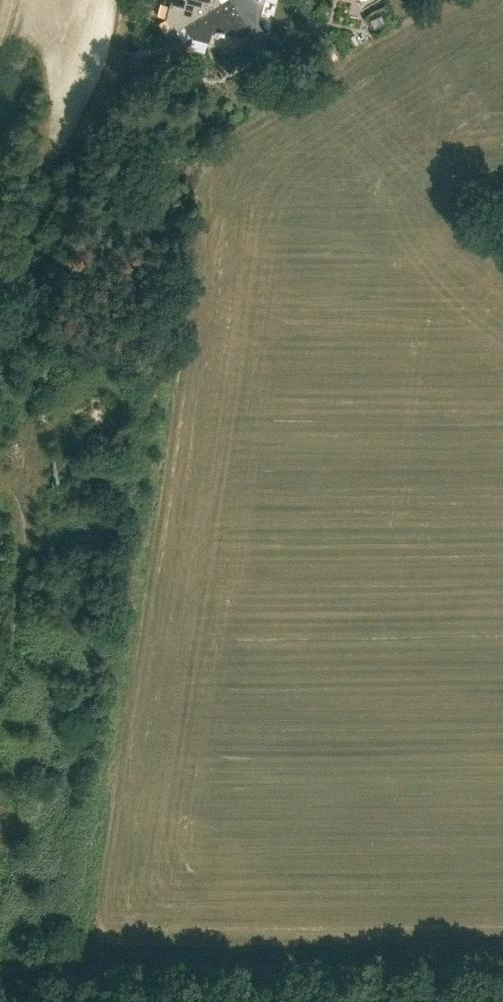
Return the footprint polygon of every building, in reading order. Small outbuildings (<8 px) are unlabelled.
[(224,6),(220,0),(184,0),(183,5),(171,1),(166,18),(174,31),(184,25),(186,29),(208,17),(207,16),(224,6)] [(233,1),(248,28),(250,31),(246,33),(252,42),(263,35),(253,19),(256,18),(260,0),(232,0),(233,1)] [(248,28),(233,1),(224,6),(207,16),(208,17),(186,29),(192,37),(210,41),(213,28),(220,30),(219,33),(225,35),(226,31),(243,36),(246,33),(250,31),(248,28)]
